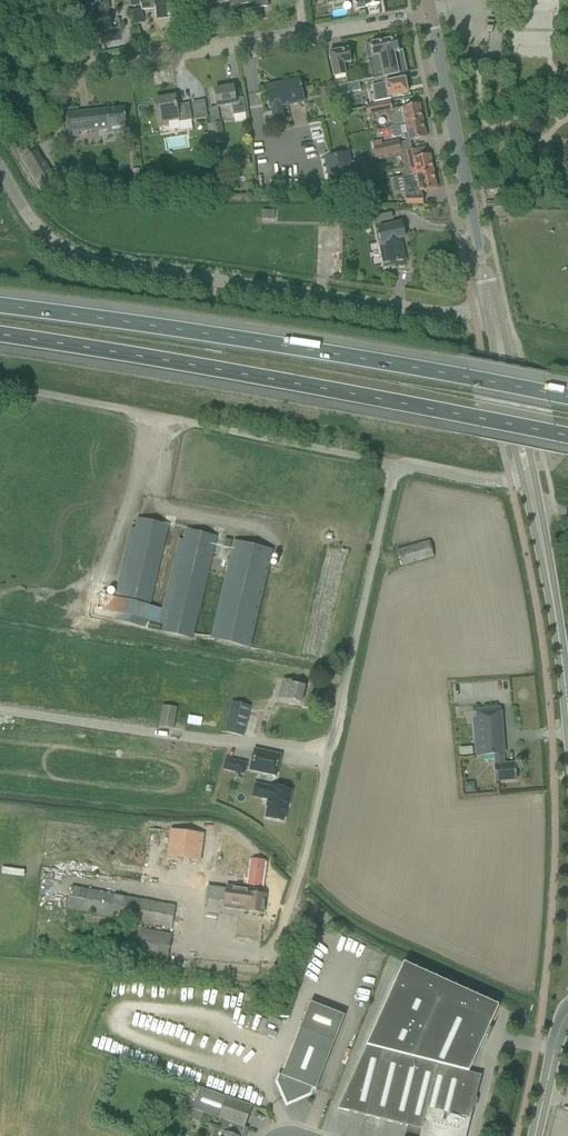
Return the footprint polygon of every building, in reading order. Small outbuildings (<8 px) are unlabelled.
[(109,19),(108,12),(102,13),(100,2),(92,3),(92,0),(78,0),(80,13),(82,24),(89,23),(91,34),(111,30),(109,19)] [(167,19),(178,18),(176,0),(140,0),(141,11),(154,9),(155,18),(167,17),(167,19)] [(213,4),(230,2),(231,7),(250,4),(251,9),(268,7),(267,0),(212,0),(213,4)] [(352,2),(355,1),(356,9),(379,5),(378,0),(351,0),(352,2)] [(132,12),(136,26),(144,23),(140,10),(132,12)] [(368,45),(365,45),(372,80),(375,79),(400,74),(398,64),(405,63),(402,51),(400,51),(399,51),(396,39),(395,39),(396,39),(368,45)] [(329,54),(336,87),(337,87),(348,85),(344,65),(351,63),(348,49),(329,53),(329,54)] [(386,83),(372,86),(373,95),(372,95),(374,103),(390,99),(389,97),(407,93),(404,79),(393,81),(386,83)] [(281,106),(304,101),(299,80),(282,84),(282,87),(276,88),(276,86),(266,88),(266,87),(265,87),(270,109),(271,108),(275,126),(285,124),(281,106)] [(337,87),(338,95),(349,93),(348,85),(337,87)] [(214,90),(216,101),(217,106),(231,104),(233,116),(246,114),(243,98),(242,98),(243,101),(235,102),(233,87),(214,90)] [(329,87),(319,89),(320,95),(323,94),(324,98),(331,97),(329,87)] [(157,112),(159,124),(159,128),(169,126),(169,122),(177,121),(177,123),(192,120),(189,103),(189,104),(180,106),(180,107),(177,108),(175,97),(155,101),(157,112)] [(389,101),(387,102),(380,103),(365,106),(367,115),(391,110),(389,101)] [(393,127),(422,121),(419,105),(393,110),(393,114),(387,119),(393,126),(393,127)] [(126,127),(125,119),(124,108),(66,114),(68,137),(79,136),(79,133),(108,130),(108,128),(126,127)] [(426,138),(422,121),(393,127),(392,128),(393,135),(396,136),(405,135),(406,140),(410,139),(410,141),(426,138)] [(222,123),(211,124),(214,144),(224,143),(222,123)] [(392,155),(402,153),(399,141),(382,144),(381,141),(372,142),(375,158),(392,155)] [(415,150),(402,153),(402,156),(404,161),(406,161),(408,169),(407,169),(406,170),(405,171),(404,172),(403,174),(403,175),(403,176),(403,177),(404,177),(410,176),(432,172),(433,171),(429,155),(417,158),(416,152),(415,150)] [(41,190),(56,181),(45,162),(43,163),(36,151),(23,159),(41,190)] [(357,186),(349,152),(323,158),(331,192),(357,186)] [(370,178),(366,159),(353,161),(357,181),(370,178)] [(157,168),(146,169),(148,187),(159,186),(157,168)] [(403,177),(402,177),(405,195),(421,192),(425,191),(436,188),(433,171),(432,172),(410,176),(404,177),(403,177)] [(405,197),(405,205),(423,204),(423,197),(422,197),(422,194),(405,197)] [(262,210),(262,219),(274,220),(275,211),(262,210)] [(353,212),(330,211),(329,221),(353,223),(353,212)] [(401,223),(378,228),(382,243),(385,242),(386,246),(379,247),(383,264),(390,263),(405,260),(400,239),(404,238),(401,223)] [(101,595),(97,609),(115,613),(113,621),(145,628),(147,621),(163,624),(167,609),(162,609),(150,606),(169,526),(137,518),(135,529),(130,528),(114,597),(105,595),(106,591),(102,590),(101,595)] [(163,624),(161,632),(193,639),(217,537),(185,530),(183,540),(178,539),(162,609),(167,609),(163,624)] [(231,541),(225,539),(223,548),(229,550),(231,541)] [(210,639),(250,648),(270,567),(274,551),(233,541),(210,639)] [(402,566),(434,557),(429,541),(397,550),(402,566)] [(326,546),(300,655),(322,660),(347,555),(349,555),(350,552),(326,546)] [(291,682),(282,680),(281,687),(282,687),(280,698),(301,703),(304,686),(291,684),(291,682)] [(231,702),(224,732),(242,737),(250,707),(231,702)] [(162,706),(159,727),(173,729),(176,708),(162,706)] [(472,711),(475,747),(502,745),(499,708),(472,711)] [(196,718),(195,727),(217,729),(219,725),(218,721),(196,718)] [(502,745),(475,747),(476,757),(494,755),(495,765),(494,765),(496,782),(516,781),(515,764),(504,765),(502,745)] [(254,750),(250,770),(276,776),(280,756),(254,750)] [(223,772),(244,774),(246,761),(225,759),(223,772)] [(473,783),(464,783),(465,793),(474,792),(473,783)] [(252,796),(268,799),(266,807),(268,807),(265,818),(283,822),(287,802),(288,803),(291,790),(271,786),(270,788),(255,784),(252,796)] [(170,830),(166,856),(200,861),(204,834),(170,830)] [(252,860),(248,885),(261,887),(264,862),(252,860)] [(245,912),(252,913),(263,914),(265,895),(248,893),(249,888),(227,885),(225,904),(246,906),(245,912)] [(71,886),(67,908),(132,921),(171,928),(174,906),(71,886)] [(171,937),(130,928),(125,952),(167,960),(171,937)] [(404,964),(396,980),(491,1023),(498,1007),(404,964)] [(366,1046),(469,1072),(485,1035),(488,1036),(486,1040),(487,1040),(492,1028),(491,1028),(489,1027),(489,1026),(491,1023),(396,980),(395,983),(366,1046)] [(320,1079),(344,1016),(310,1002),(281,1076),(279,1075),(277,1082),(284,1099),(287,1105),(310,1094),(312,1088),(315,1090),(320,1079)] [(469,1072),(366,1046),(338,1109),(408,1127),(406,1135),(464,1135),(472,1108),(474,1106),(476,1100),(474,1097),(480,1075),(468,1072),(469,1072)] [(203,1113),(225,1120),(244,1127),(252,1106),(241,1102),(201,1088),(190,1119),(200,1122),(203,1113)] [(213,1135),(245,1135),(248,1129),(244,1127),(225,1120),(222,1131),(215,1129),(213,1135)]
